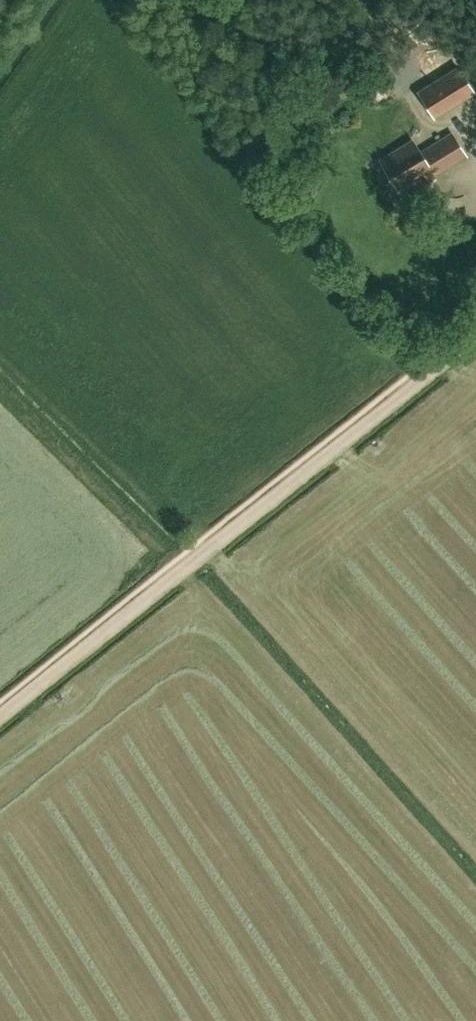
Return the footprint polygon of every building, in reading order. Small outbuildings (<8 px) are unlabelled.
[(433,119),(475,93),(458,65),(416,91),(433,119)] [(429,172),(431,176),(469,154),(454,127),(417,148),(412,141),(382,158),(400,189),(429,172)]
